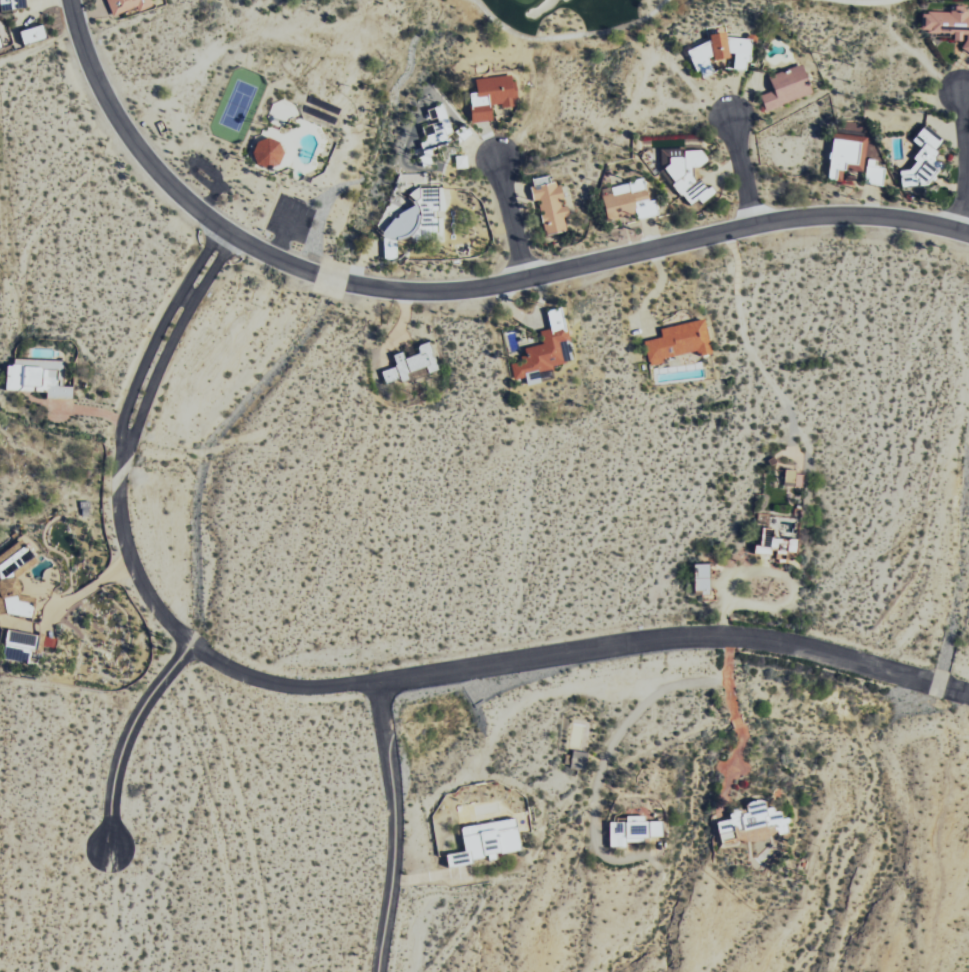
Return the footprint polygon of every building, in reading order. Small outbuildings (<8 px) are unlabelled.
[(22,9),(21,0),(0,0),(0,11),(22,9)] [(109,15),(150,2),(149,0),(104,0),(109,15)] [(920,8),(968,7),(968,50),(943,31),(920,29),(920,8)] [(44,39),(40,25),(17,31),(20,44),(44,39)] [(692,67),(683,44),(704,36),(728,31),(747,34),(747,60),(717,56),(692,67)] [(766,71),(771,88),(759,93),(763,110),(810,90),(798,57),(766,71)] [(466,122),(461,79),(512,72),(515,105),(492,107),(491,118),(466,122)] [(424,147),(448,140),(445,130),(450,129),(442,103),(424,109),(429,124),(418,127),(424,147)] [(899,184),(895,167),(908,162),(912,153),(904,144),(923,121),(942,137),(938,165),(924,180),(899,184)] [(460,141),(471,135),(465,124),(454,129),(460,141)] [(824,174),(828,133),(862,136),(860,167),(844,165),(844,171),(835,170),(835,177),(824,174)] [(276,169),(284,146),(258,137),(250,160),(276,169)] [(692,138),(660,166),(689,207),(719,187),(696,173),(711,159),(692,138)] [(882,185),(882,168),(875,168),(875,160),(865,160),(864,184),(882,185)] [(528,183),(542,238),(569,232),(554,174),(528,183)] [(597,196),(605,221),(651,209),(646,179),(597,196)] [(382,230),(383,259),(396,258),(395,244),(417,225),(416,207),(418,209),(419,231),(436,231),(435,219),(429,211),(443,211),(442,207),(438,202),(437,191),(435,189),(431,192),(428,188),(414,189),(407,195),(413,201),(382,230)] [(566,341),(561,308),(545,311),(548,330),(539,331),(541,345),(521,348),(523,362),(511,364),(513,380),(525,378),(526,384),(540,382),(538,370),(562,366),(558,342),(566,341)] [(659,328),(660,338),(643,341),(648,364),(710,351),(703,319),(659,328)] [(436,370),(427,342),(414,346),(417,354),(403,358),(401,352),(391,356),(395,367),(380,372),(385,385),(407,378),(406,373),(424,366),(427,373),(436,370)] [(3,387),(45,388),(45,398),(70,398),(70,387),(62,386),(62,362),(4,361),(3,387)] [(783,487),(802,487),(803,471),(783,471),(783,487)] [(750,550),(754,513),(798,514),(795,552),(750,550)] [(690,561),(692,593),(709,593),(707,558),(690,561)] [(726,814),(725,806),(760,795),(764,805),(778,802),(784,829),(720,848),(711,818),(726,814)] [(606,818),(606,844),(643,844),(644,834),(663,831),(661,813),(606,818)] [(443,851),(445,863),(516,848),(511,814),(459,828),(461,847),(443,851)]
